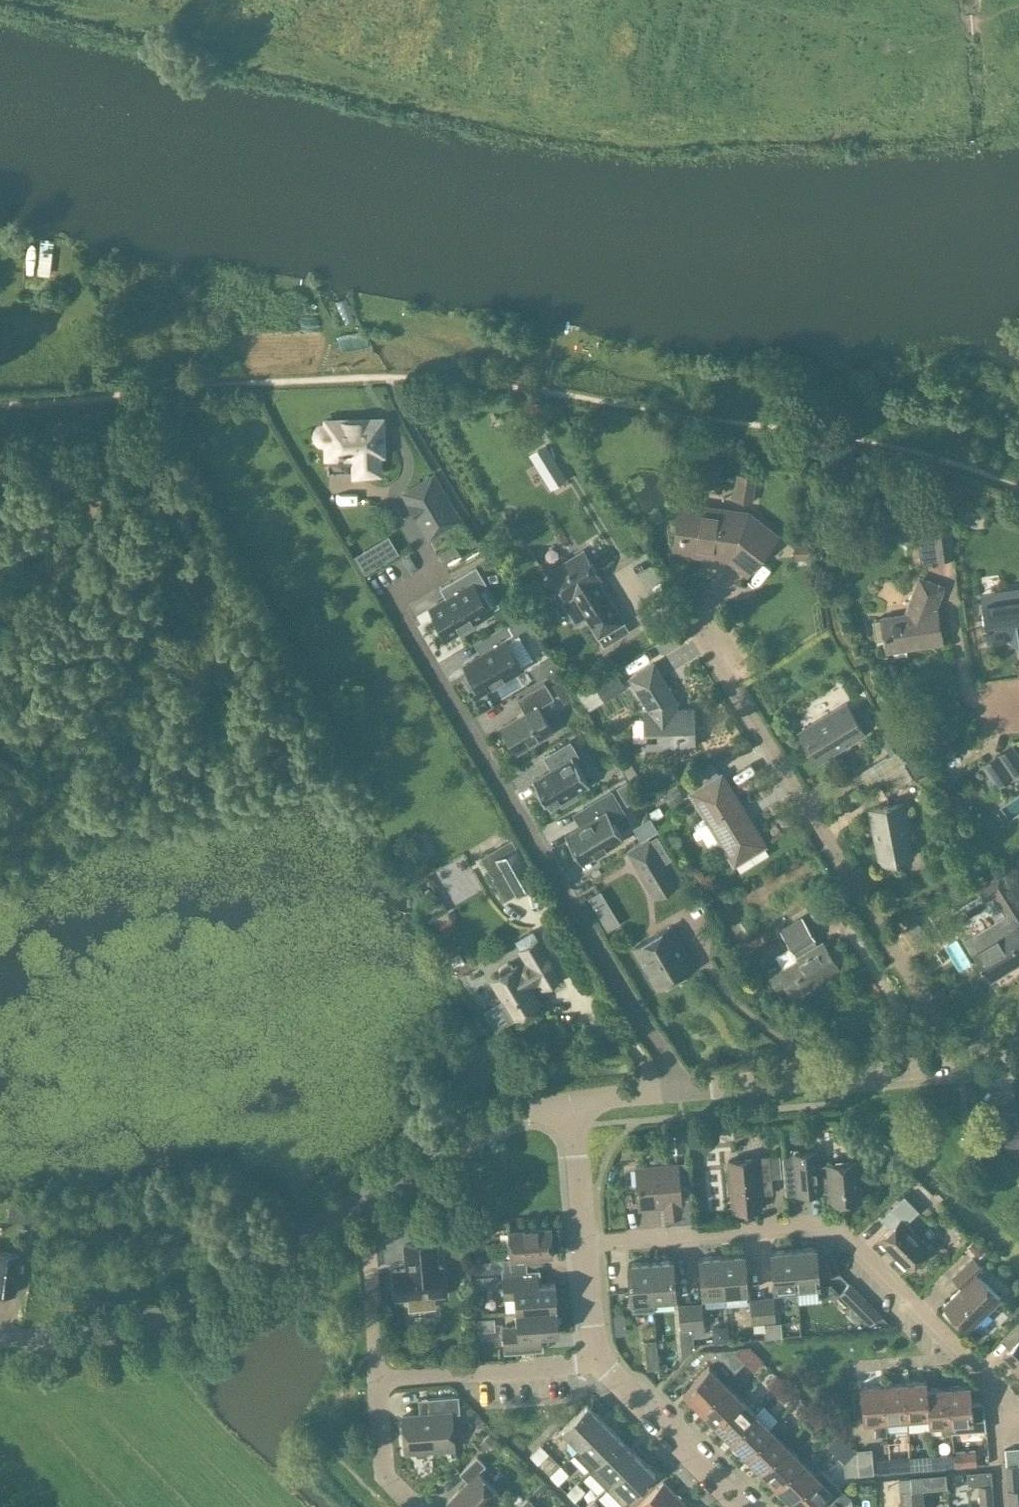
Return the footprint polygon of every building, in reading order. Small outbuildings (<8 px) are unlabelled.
[(316,434),(317,438),(321,442),(325,443),(327,443),(328,472),(355,471),(380,471),(380,453),(384,453),(383,442),(380,442),(379,433),(383,433),(383,423),(382,423),(382,424),(367,425),(367,419),(327,420),(327,424),(325,424),(320,426),(317,429),(316,434)] [(756,475),(737,473),(734,499),(753,501),(756,475)] [(429,490),(410,502),(425,528),(445,516),(450,525),(458,520),(433,477),(424,482),(429,490)] [(685,519),(680,551),(731,558),(733,544),(741,545),(759,558),(777,534),(760,521),(753,530),(744,523),(735,523),(736,511),(683,503),(680,518),(685,519)] [(930,526),(916,528),(921,561),(953,557),(948,519),(929,521),(930,526)] [(598,637),(625,621),(599,579),(601,578),(584,550),(550,571),(567,598),(573,595),(598,637)] [(448,636),(459,629),(462,633),(477,624),(475,620),(490,611),(477,590),(487,584),(476,566),(449,582),(456,594),(432,608),(448,636)] [(938,610),(945,588),(921,578),(906,614),(874,620),(878,639),(886,638),(888,652),(943,642),(938,610)] [(982,603),(987,640),(1018,636),(1018,598),(982,603)] [(465,665),(469,671),(467,673),(475,687),(477,685),(481,692),(522,668),(507,641),(516,636),(514,634),(508,623),(482,638),(488,648),(487,652),(465,665)] [(648,747),(695,746),(693,708),(678,709),(676,697),(656,664),(632,679),(649,705),(650,710),(644,710),(648,747)] [(619,672),(599,685),(608,699),(628,686),(619,672)] [(564,677),(552,684),(560,698),(572,692),(564,677)] [(553,731),(542,713),(538,706),(554,697),(545,682),(517,699),(526,712),(502,727),(506,734),(503,735),(510,747),(513,745),(517,752),(553,731)] [(847,703),(799,732),(818,762),(865,733),(847,703)] [(889,730),(879,736),(890,754),(900,748),(889,730)] [(557,766),(542,775),(533,780),(541,792),(538,794),(545,805),(548,804),(549,807),(560,802),(562,806),(577,797),(575,792),(589,784),(573,758),(579,755),(570,740),(550,753),(550,752),(550,753),(557,766)] [(1018,773),(1018,758),(1012,746),(982,766),(997,788),(1018,773)] [(917,757),(877,780),(885,795),(925,770),(917,757)] [(722,773),(720,774),(690,793),(734,864),(766,845),(722,773)] [(627,782),(618,787),(628,803),(637,798),(627,782)] [(566,835),(583,863),(583,862),(623,839),(624,838),(613,820),(625,813),(612,791),(583,808),(590,821),(567,835),(567,834),(566,835)] [(914,857),(903,802),(869,809),(879,863),(914,857)] [(492,849),(480,855),(505,900),(537,883),(515,844),(496,856),(492,849)] [(686,879),(666,844),(636,862),(656,896),(686,879)] [(1011,913),(1018,908),(1018,901),(997,865),(974,880),(986,901),(995,896),(1006,916),(1011,913)] [(1011,913),(1006,916),(967,939),(991,978),(1018,961),(1018,926),(1011,913)] [(840,968),(829,950),(823,940),(818,943),(807,925),(801,916),(781,928),(799,957),(779,968),(778,966),(769,971),(780,990),(787,985),(793,996),(840,968)] [(671,926),(634,948),(658,988),(695,966),(671,926)] [(540,983),(542,987),(543,988),(562,977),(533,929),(515,940),(530,964),(520,969),(518,966),(515,968),(512,964),(508,962),(501,967),(499,971),(502,976),(493,981),(516,1018),(541,1003),(532,987),(540,983)] [(1006,1141),(1018,1140),(1018,1107),(1003,1109),(1005,1133),(1006,1141)] [(993,1142),(1006,1141),(1005,1133),(992,1134),(993,1142)] [(831,1201),(861,1198),(858,1160),(828,1163),(828,1165),(819,1165),(818,1151),(795,1153),(798,1193),(821,1191),(821,1189),(829,1189),(831,1201)] [(760,1174),(772,1173),(770,1153),(758,1154),(758,1157),(729,1160),(734,1210),(763,1207),(760,1174)] [(690,1161),(680,1162),(684,1206),(694,1205),(690,1161)] [(668,1213),(684,1212),(684,1206),(680,1162),(639,1166),(643,1207),(667,1205),(668,1213)] [(910,1268),(931,1248),(905,1222),(918,1210),(904,1195),(882,1218),(891,1227),(880,1238),(910,1268)] [(526,1258),(553,1255),(551,1226),(509,1230),(511,1257),(500,1258),(502,1273),(527,1271),(526,1258)] [(441,1265),(437,1266),(435,1242),(404,1245),(407,1269),(393,1270),(396,1300),(401,1299),(401,1303),(405,1306),(414,1305),(416,1302),(416,1298),(444,1295),(441,1265)] [(816,1246),(795,1248),(798,1286),(820,1283),(816,1246)] [(798,1296),(797,1286),(798,1286),(795,1248),(773,1250),(777,1288),(784,1287),(785,1292),(791,1297),(798,1296)] [(16,1293),(21,1253),(0,1250),(0,1291),(16,1293)] [(745,1253),(723,1255),(726,1292),(748,1290),(745,1253)] [(726,1292),(723,1255),(702,1257),(705,1294),(726,1292)] [(951,1276),(960,1285),(943,1302),(969,1328),(1002,1296),(980,1274),(984,1269),(972,1255),(951,1276)] [(673,1259),(651,1261),(655,1298),(677,1296),(673,1259)] [(651,1261),(629,1263),(633,1300),(634,1310),(655,1308),(655,1298),(651,1261)] [(503,1299),(515,1298),(516,1311),(542,1309),(557,1308),(556,1283),(541,1284),(539,1270),(527,1271),(502,1273),(503,1299)] [(850,1284),(840,1293),(856,1310),(866,1300),(850,1284)] [(752,1324),(765,1323),(763,1297),(750,1298),(752,1324)] [(774,1297),(763,1297),(765,1323),(775,1322),(774,1297)] [(680,1330),(693,1329),(691,1303),(678,1304),(680,1330)] [(703,1303),(691,1303),(693,1329),(704,1328),(703,1303)] [(557,1308),(542,1309),(516,1311),(517,1326),(502,1327),(504,1353),(535,1351),(534,1335),(559,1333),(557,1308)] [(1009,1349),(1003,1355),(1018,1372),(1018,1321),(1000,1340),(1009,1349)] [(657,1343),(645,1344),(647,1369),(659,1368),(657,1343)] [(735,1352),(745,1362),(755,1352),(750,1346),(739,1347),(735,1352)] [(764,1360),(755,1352),(745,1362),(753,1370),(764,1360)] [(684,1391),(699,1407),(726,1380),(711,1365),(684,1391)] [(767,1384),(775,1392),(785,1382),(777,1374),(767,1384)] [(699,1407),(714,1422),(741,1395),(726,1380),(699,1407)] [(926,1388),(928,1387),(927,1380),(904,1382),(907,1418),(928,1416),(929,1415),(926,1388)] [(794,1392),(785,1382),(775,1392),(784,1401),(794,1392)] [(904,1382),(883,1384),(886,1420),(907,1418),(904,1382)] [(952,1422),(953,1432),(987,1429),(984,1401),(983,1401),(972,1402),(971,1383),(948,1385),(951,1422),(952,1422)] [(886,1420),(883,1384),(861,1386),(864,1422),(874,1421),(876,1435),(887,1434),(885,1420),(886,1420)] [(928,1416),(929,1424),(941,1423),(942,1433),(953,1432),(952,1422),(951,1422),(948,1385),(928,1387),(926,1388),(929,1415),(928,1416)] [(714,1422),(729,1437),(756,1411),(741,1395),(714,1422)] [(428,1399),(430,1415),(402,1417),(405,1453),(416,1452),(418,1455),(427,1454),(428,1451),(455,1449),(452,1414),(460,1413),(459,1396),(428,1399)] [(797,1413),(805,1422),(815,1412),(808,1403),(797,1413)] [(605,1422),(587,1404),(562,1429),(579,1446),(580,1447),(605,1422)] [(729,1437),(744,1452),(771,1426),(756,1411),(729,1437)] [(814,1431),(824,1422),(815,1412),(805,1422),(814,1431)] [(596,1463),(597,1464),(622,1439),(605,1422),(580,1447),(579,1446),(572,1452),(589,1470),(596,1463)] [(744,1452),(760,1468),(786,1441),(771,1426),(744,1452)] [(827,1445),(836,1454),(847,1443),(837,1434),(827,1445)] [(622,1439),(597,1464),(596,1463),(589,1470),(607,1487),(639,1456),(622,1439)] [(760,1468),(775,1483),(802,1457),(786,1441),(760,1468)] [(847,1443),(836,1454),(845,1462),(855,1451),(847,1443)] [(530,1455),(550,1476),(561,1465),(541,1445),(530,1455)] [(976,1450),(954,1452),(955,1467),(977,1465),(976,1450)] [(954,1452),(932,1454),(933,1469),(955,1467),(954,1452)] [(933,1469),(932,1454),(910,1456),(911,1470),(921,1469),(921,1470),(933,1469)] [(469,1482),(448,1503),(451,1506),(489,1506),(501,1495),(479,1472),(486,1465),(477,1456),(460,1473),(469,1482)] [(656,1474),(639,1456),(607,1487),(624,1505),(631,1498),(656,1474)] [(910,1456),(889,1457),(890,1472),(903,1471),(903,1470),(911,1470),(910,1456)] [(775,1483),(790,1499),(817,1473),(802,1457),(775,1483)] [(890,1472),(889,1457),(876,1459),(878,1473),(890,1472)] [(870,1460),(857,1461),(858,1474),(871,1473),(870,1460)] [(569,1474),(561,1465),(550,1476),(558,1484),(569,1474)] [(1005,1466),(1009,1506),(1012,1506),(1017,1506),(1018,1506),(1018,1465),(1005,1466)] [(817,1473),(790,1499),(798,1506),(826,1506),(834,1499),(843,1490),(842,1489),(822,1468),(817,1473)] [(574,1501),(585,1490),(577,1482),(566,1492),(574,1501)] [(664,1482),(639,1506),(675,1506),(682,1500),(664,1482)] [(981,1506),(995,1506),(993,1484),(979,1486),(981,1506)] [(923,1486),(911,1487),(911,1490),(912,1506),(925,1506),(923,1486)] [(899,1491),(899,1492),(901,1506),(912,1506),(911,1490),(899,1491)] [(528,1497),(518,1506),(537,1506),(528,1497)]
